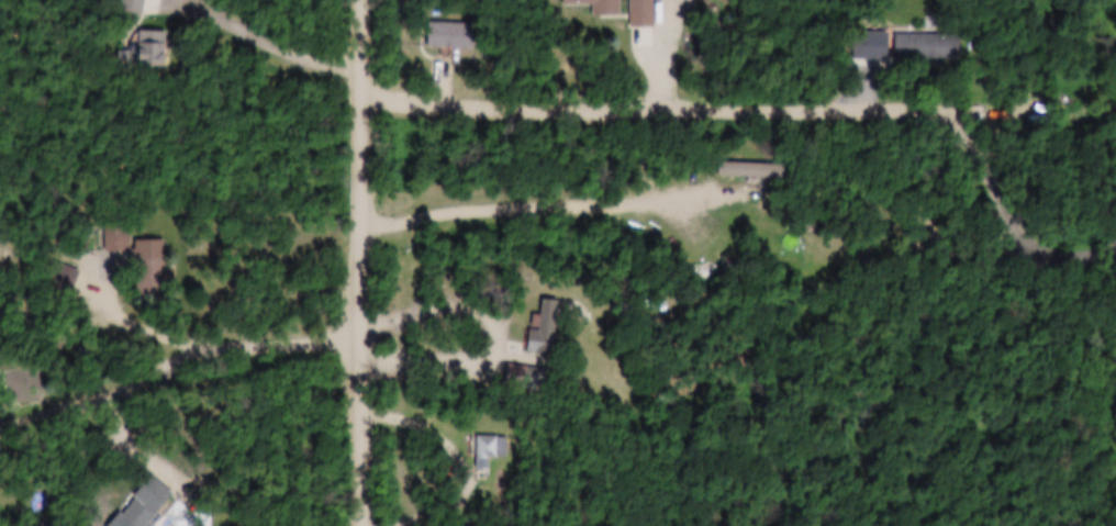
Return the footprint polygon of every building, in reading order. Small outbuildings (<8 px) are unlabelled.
[(142,16),(144,0),(121,0),(120,14),(142,16)] [(561,7),(591,6),(591,17),(618,17),(618,0),(561,0),(561,7)] [(629,48),(651,48),(651,0),(629,0),(629,48)] [(472,49),(472,25),(427,25),(427,49),(472,49)] [(165,33),(137,32),(136,53),(118,52),(117,65),(163,67),(165,33)] [(851,59),(887,59),(887,32),(851,32),(851,59)] [(959,35),(893,35),(893,60),(959,60),(959,35)] [(779,164),(716,164),(716,177),(779,177),(779,164)] [(163,258),(135,257),(134,295),(162,296),(163,258)] [(78,270),(54,262),(46,284),(70,293),(78,270)] [(528,355),(555,355),(556,302),(540,301),(540,317),(529,317),(528,355)] [(535,379),(536,373),(514,368),(511,382),(526,385),(527,377),(535,379)] [(507,460),(507,438),(476,438),(476,460),(507,460)] [(130,525),(146,525),(170,495),(148,478),(118,517),(130,525)]
